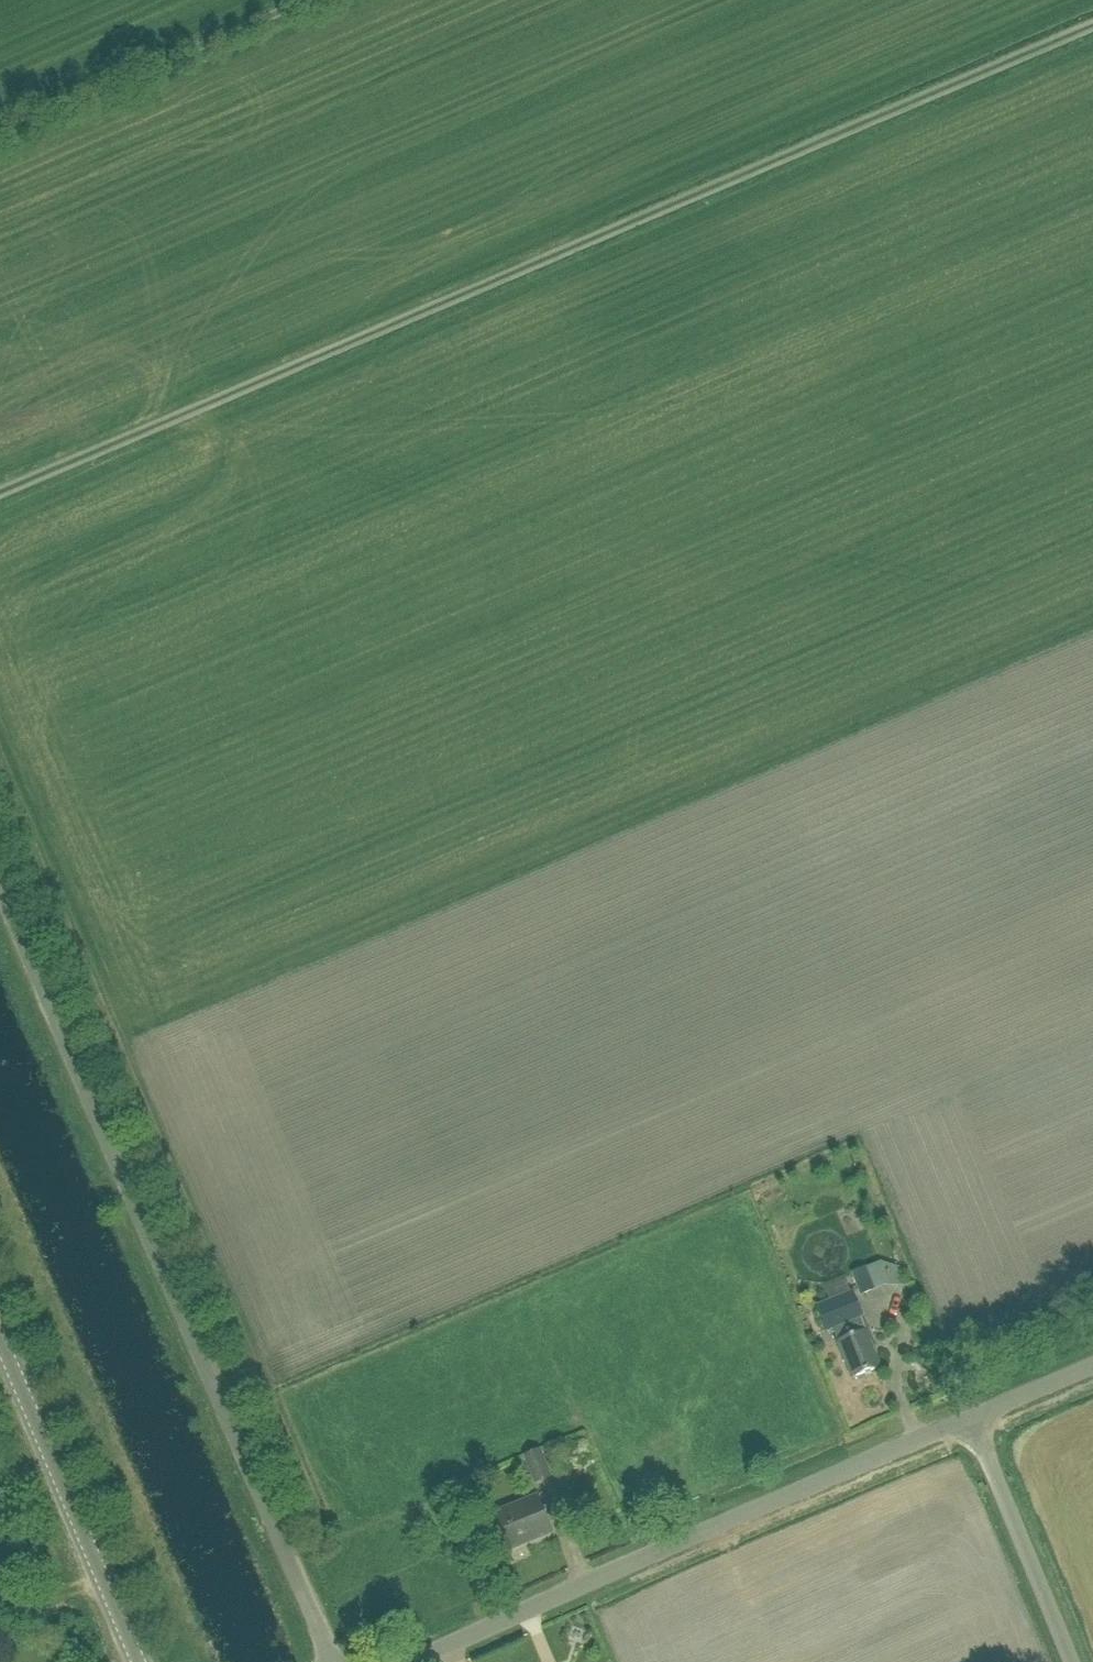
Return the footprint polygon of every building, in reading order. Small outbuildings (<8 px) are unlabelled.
[(899,1265),(876,1266),(876,1294),(900,1293),(899,1265)] [(874,1292),(865,1269),(849,1275),(858,1298),(874,1292)] [(863,1318),(853,1294),(818,1308),(827,1332),(836,1328),(842,1341),(839,1342),(854,1380),(881,1369),(870,1343),(875,1341),(865,1317),(863,1318)] [(551,1479),(540,1450),(522,1457),(534,1486),(551,1479)] [(554,1534),(539,1496),(487,1517),(503,1555),(554,1534)]
